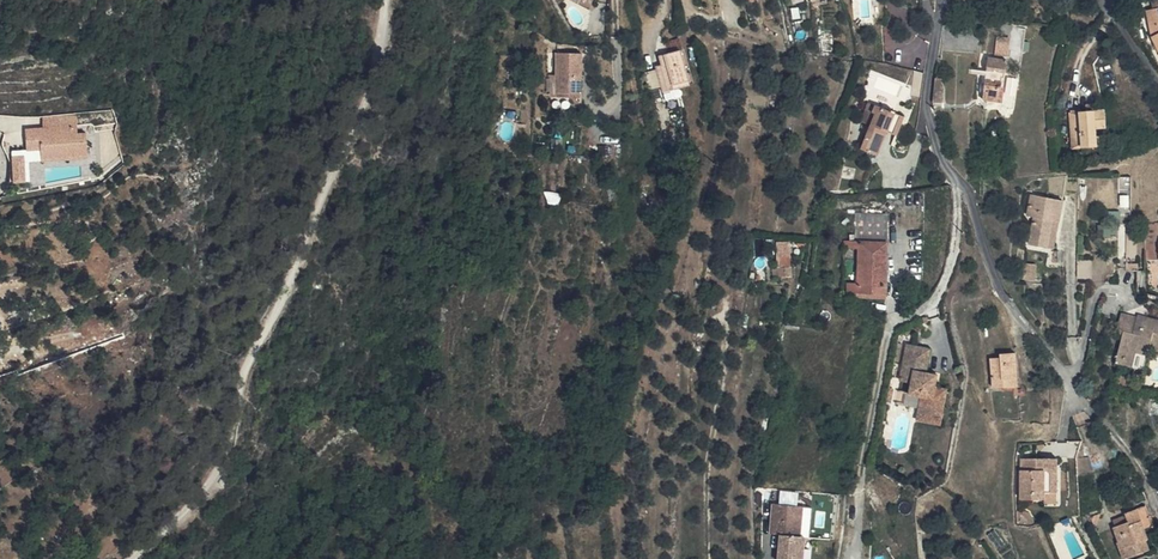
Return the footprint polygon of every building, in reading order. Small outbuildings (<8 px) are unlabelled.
[(1001,0),(999,0),(995,3),(1000,9),(1005,5),(1001,0)] [(1020,2),(1018,0),(1016,0),(1007,7),(1013,14),(1023,6),(1020,2)] [(1010,37),(1000,36),(998,53),(1008,54),(1010,37)] [(583,90),(584,55),(559,54),(558,90),(583,90)] [(666,56),(669,69),(682,66),(679,54),(666,56)] [(690,97),(682,66),(669,69),(662,70),(664,81),(658,83),(664,109),(677,107),(675,99),(690,97)] [(993,118),(1001,119),(1002,108),(998,107),(999,91),(1002,91),(1005,72),(984,70),(982,90),(983,90),(981,114),(993,115),(993,118)] [(943,78),(939,79),(936,102),(946,102),(947,88),(943,78)] [(675,99),(677,107),(691,104),(690,97),(675,99)] [(874,103),(866,122),(872,124),(862,149),(878,155),(888,130),(897,133),(904,114),(874,103)] [(677,107),(664,109),(666,118),(679,116),(677,107)] [(1086,138),(1087,150),(1100,149),(1099,125),(1107,124),(1107,110),(1074,112),(1075,138),(1086,138)] [(13,149),(15,182),(32,180),(31,161),(89,157),(88,131),(80,132),(78,112),(44,115),(44,126),(27,127),(28,148),(13,149)] [(1032,230),(1031,242),(1049,241),(1051,233),(1059,234),(1061,212),(1029,208),(1026,229),(1032,230)] [(853,227),(851,256),(858,256),(857,263),(854,299),(854,301),(881,303),(886,230),(853,227)] [(1130,229),(1131,259),(1150,259),(1145,238),(1142,229),(1130,229)] [(1147,238),(1145,238),(1150,259),(1157,259),(1157,238),(1147,238)] [(1047,261),(1049,241),(1031,242),(1029,259),(1047,261)] [(768,295),(785,297),(789,264),(776,263),(774,279),(776,279),(776,287),(769,286),(768,295)] [(1025,279),(1026,297),(1039,296),(1039,280),(1025,279)] [(854,307),(854,301),(854,299),(843,298),(843,306),(854,307)] [(881,312),(881,303),(854,301),(854,307),(854,310),(881,312)] [(1121,346),(1124,328),(1107,326),(1105,344),(1114,345),(1121,346)] [(1121,346),(1114,345),(1111,380),(1126,381),(1128,365),(1139,366),(1140,360),(1153,361),(1155,340),(1152,341),(1153,330),(1124,327),(1124,328),(1121,346)] [(1020,385),(1017,352),(1002,353),(1002,357),(993,358),(995,387),(1020,385)] [(910,417),(936,422),(941,400),(927,397),(930,383),(917,381),(921,360),(900,355),(894,390),(906,393),(904,404),(911,405),(910,417)] [(888,413),(910,417),(911,405),(904,404),(890,401),(888,413)] [(936,422),(910,417),(908,428),(934,433),(936,422)] [(1076,474),(1083,481),(1087,481),(1083,462),(1069,466),(1069,467),(1076,474)] [(1035,476),(1050,474),(1048,463),(1033,464),(1035,475),(1035,476)] [(1030,476),(1029,465),(1012,466),(1016,507),(1029,506),(1036,505),(1036,484),(1035,476),(1030,476)] [(1072,483),(1083,481),(1076,474),(1069,467),(1072,483)] [(1052,496),(1050,474),(1035,476),(1036,484),(1036,505),(1042,505),(1041,497),(1052,496)] [(796,503),(797,492),(782,490),(781,502),(796,503)] [(1041,497),(1042,505),(1043,510),(1054,509),(1052,496),(1041,497)] [(1123,522),(1127,530),(1115,534),(1122,550),(1119,551),(1122,558),(1143,558),(1150,556),(1147,547),(1148,546),(1144,537),(1153,533),(1143,513),(1138,514),(1122,520),(1123,522)] [(797,523),(767,521),(765,550),(776,552),(776,558),(799,558),(800,552),(795,552),(797,523)] [(1127,530),(1123,522),(1112,527),(1115,534),(1127,530)] [(806,524),(797,523),(795,552),(800,552),(804,553),(806,524)]
